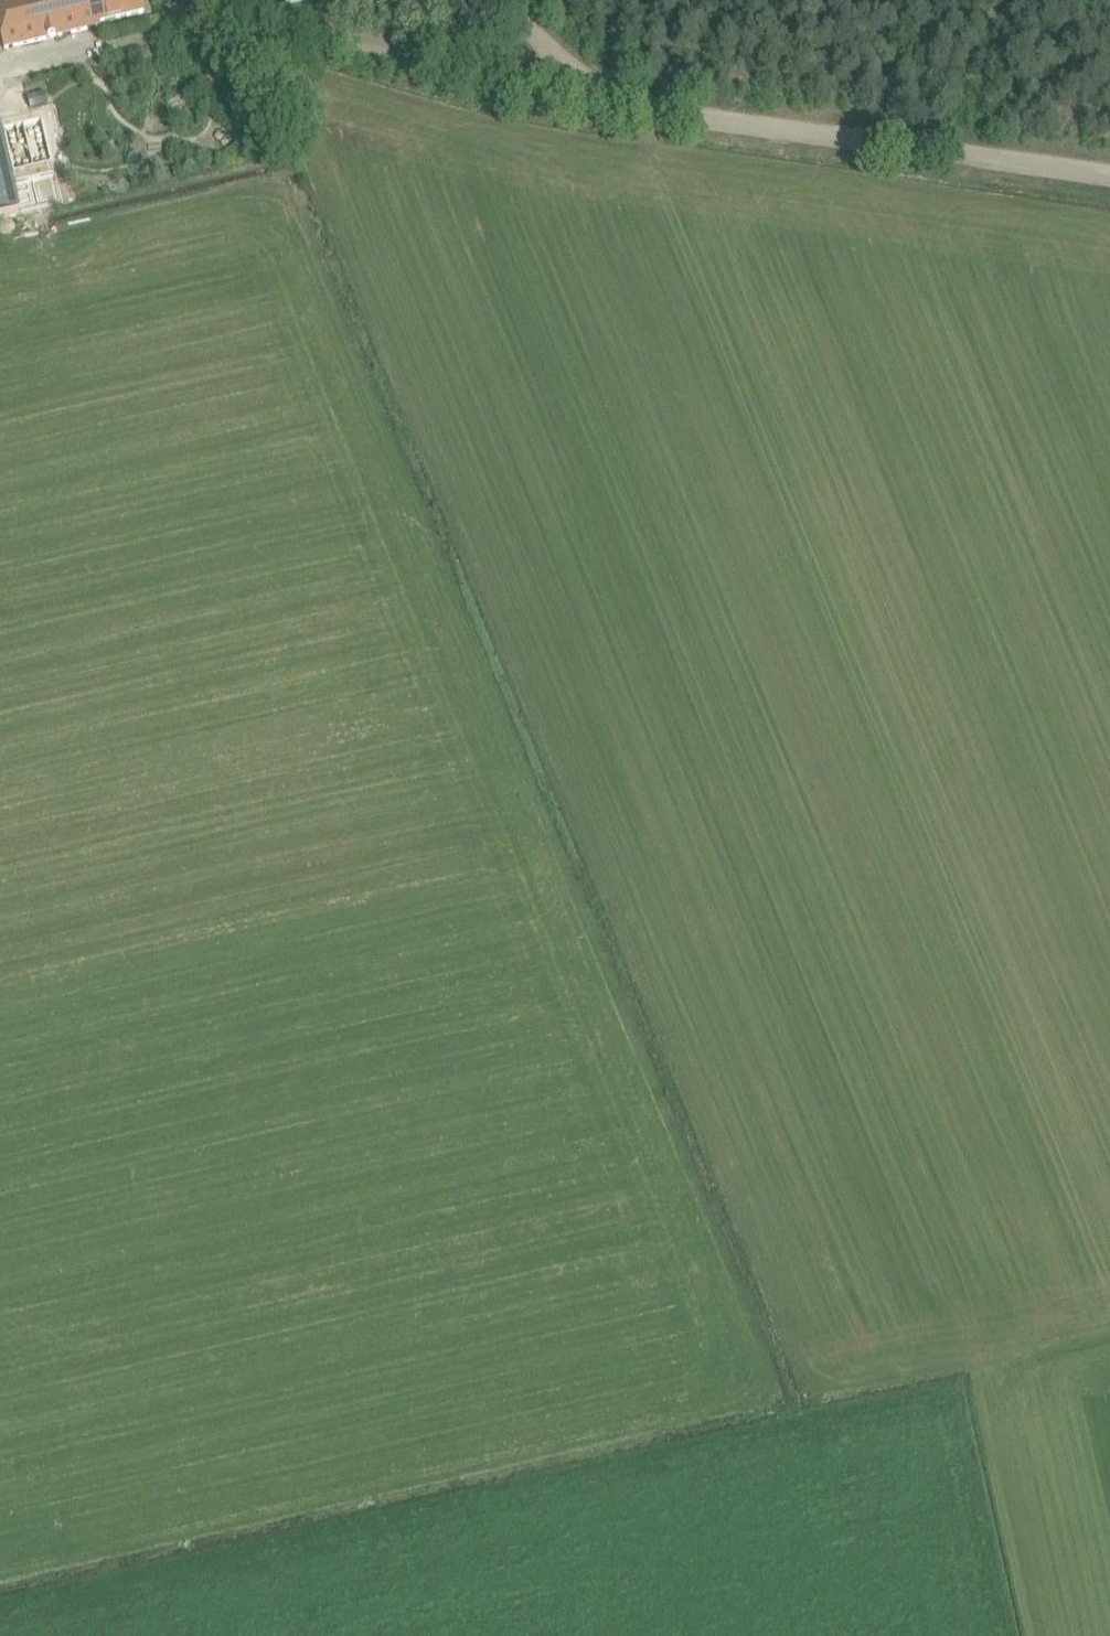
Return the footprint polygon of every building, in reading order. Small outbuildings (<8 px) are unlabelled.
[(6,49),(102,27),(101,24),(145,13),(142,0),(15,0),(0,3),(0,23),(6,49)] [(339,10),(353,12),(355,0),(341,0),(339,10)] [(46,94),(29,98),(31,110),(49,105),(46,94)] [(20,210),(0,125),(0,214),(20,210)]
